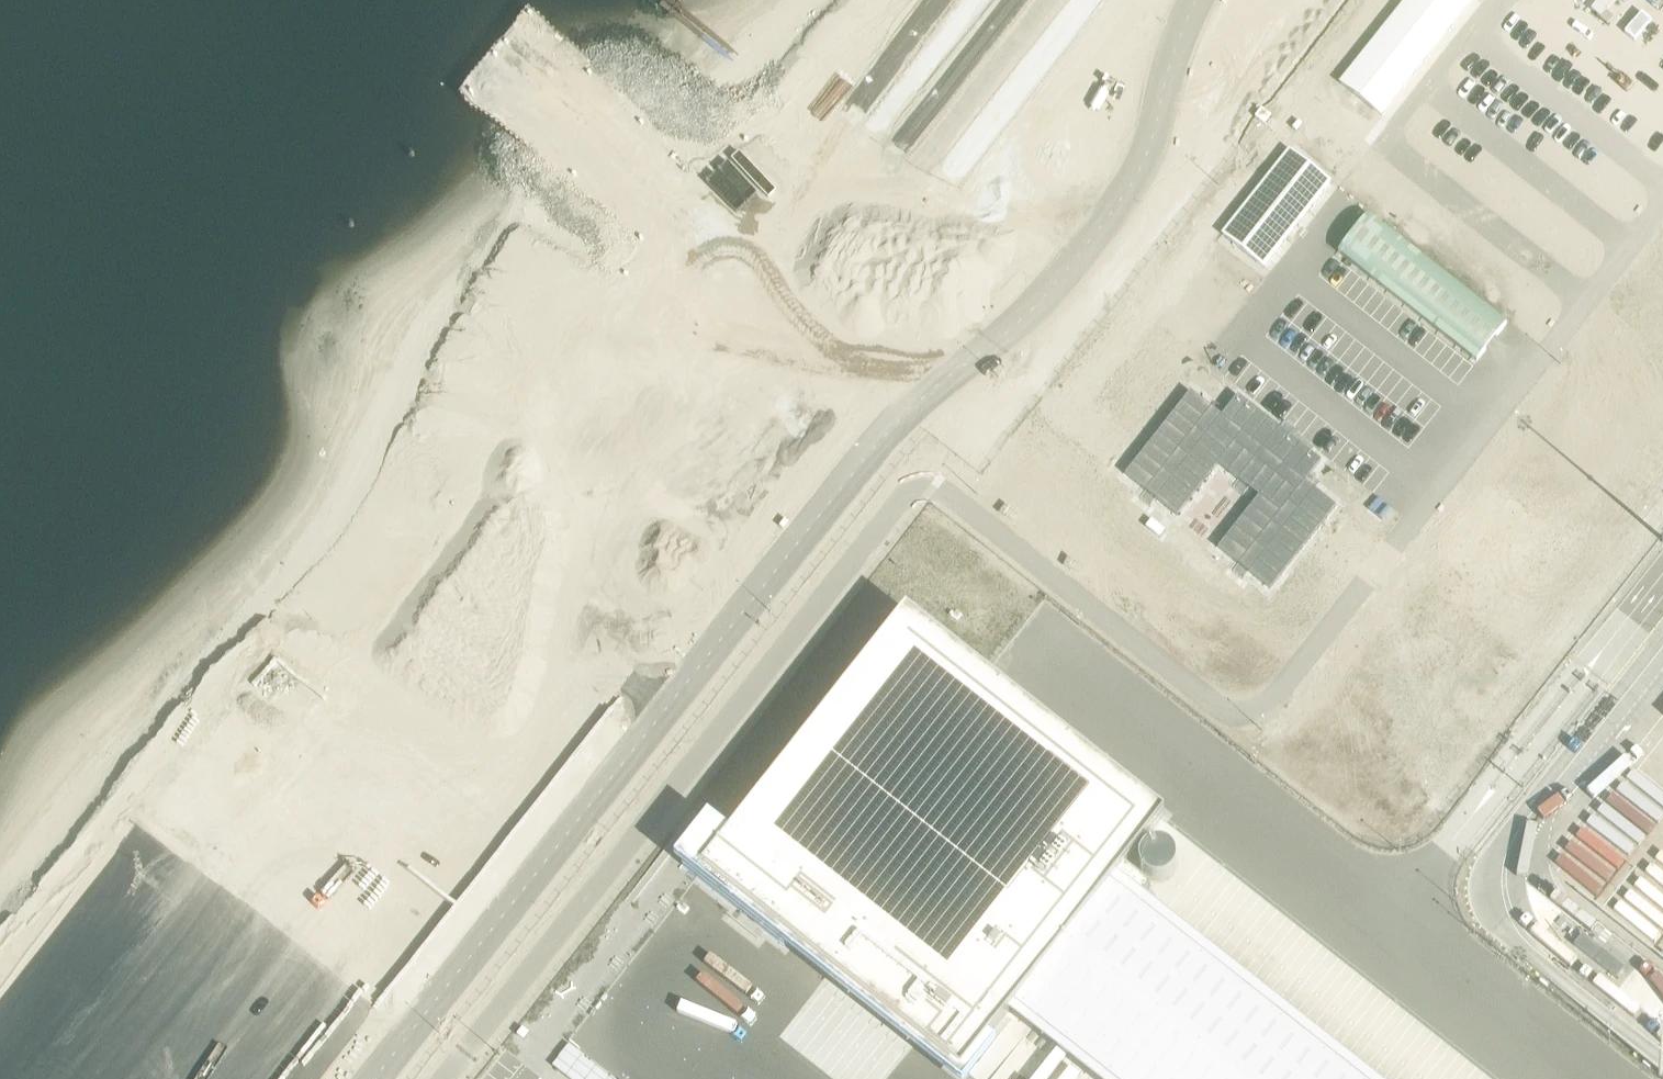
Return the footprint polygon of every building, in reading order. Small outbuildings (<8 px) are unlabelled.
[(675,860),(683,866),(785,946),(953,1078),(969,1078),(999,1041),(992,1035),(1016,1004),(1110,1078),(1356,1078),(1136,905),(1151,887),(1124,866),(1164,815),(907,611),(733,831),(719,820),(712,814),(675,860)] [(1579,934),(1571,944),(1613,977),(1621,966),(1579,934)]
